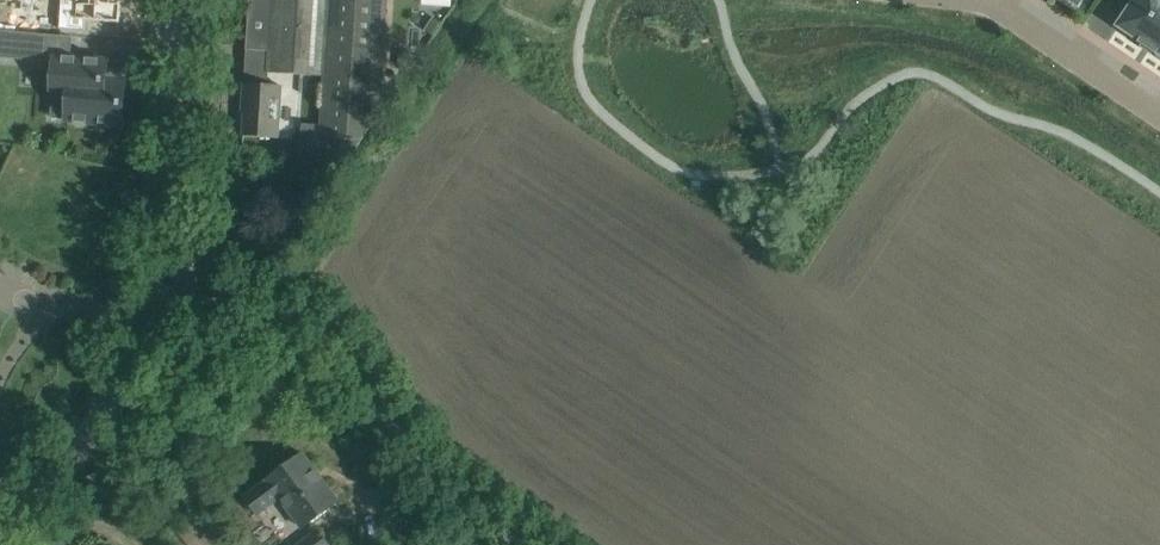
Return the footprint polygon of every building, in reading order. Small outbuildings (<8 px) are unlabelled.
[(128,0),(61,0),(59,29),(84,30),(85,20),(120,23),(121,3),(128,4),(128,0)] [(329,0),(249,0),(246,50),(269,51),(267,73),(324,76),(329,0)] [(324,76),(320,138),(319,152),(352,154),(360,140),(391,93),(381,92),(381,80),(387,0),(329,0),(324,76)] [(1119,25),(1159,53),(1159,0),(1136,0),(1119,25)] [(432,36),(442,22),(433,17),(423,29),(432,36)] [(37,60),(37,55),(39,34),(0,30),(0,57),(37,60)] [(413,66),(413,52),(398,52),(398,66),(413,66)] [(71,81),(67,120),(120,124),(123,84),(103,82),(105,61),(56,56),(54,79),(71,81)] [(242,113),(244,113),(243,136),(279,138),(282,86),(244,83),(242,113)] [(300,137),(299,151),(319,152),(320,138),(300,137)] [(338,501),(303,454),(267,481),(245,497),(257,514),(279,498),(302,528),(338,501)] [(298,544),(328,544),(318,531),(298,544)]
